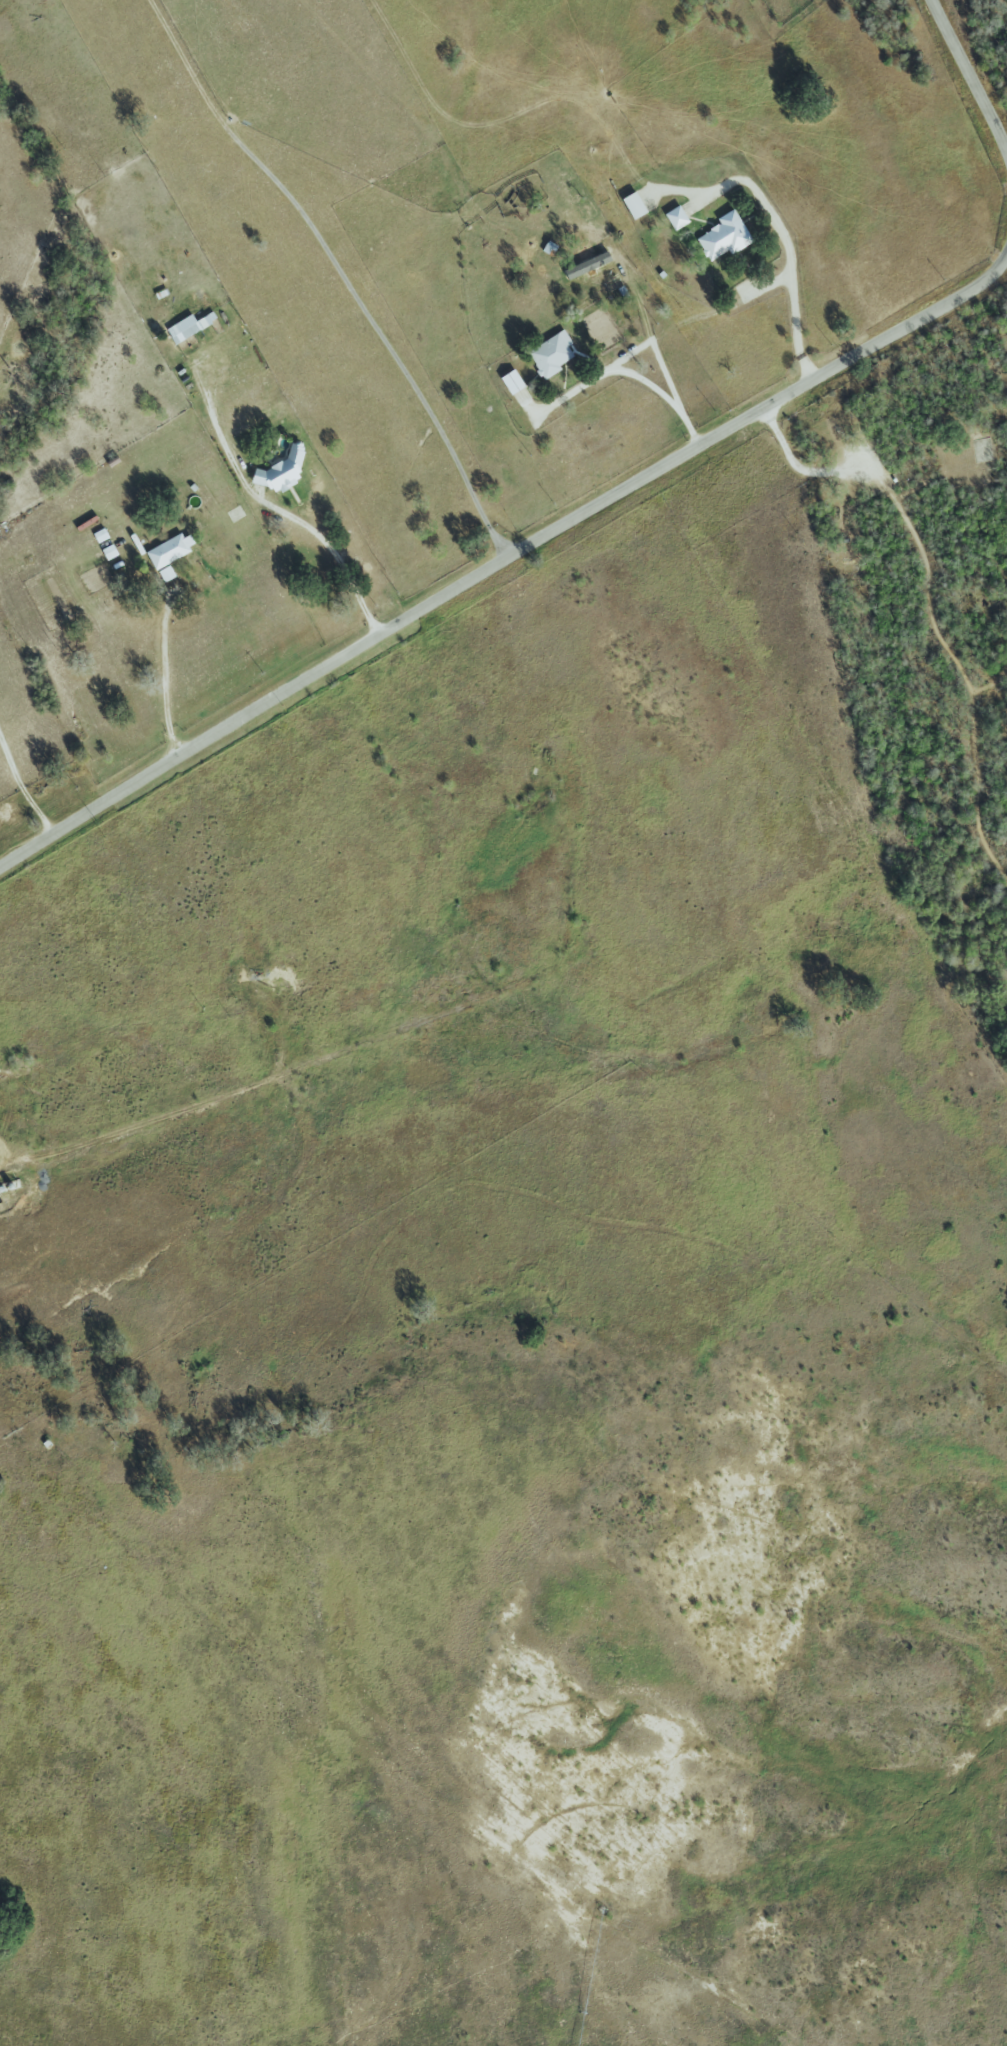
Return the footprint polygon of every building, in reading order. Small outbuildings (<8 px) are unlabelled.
[(645,212),(633,191),(620,199),(632,220),(645,212)] [(672,231),(688,223),(678,205),(663,213),(672,231)] [(715,218),(718,224),(694,237),(707,261),(728,250),(730,254),(751,242),(733,209),(715,218)] [(194,321),(190,314),(164,329),(173,345),(210,324),(205,315),(194,321)] [(542,381),(560,369),(557,365),(576,353),(561,330),(525,353),(542,381)] [(522,388),(514,369),(499,376),(508,395),(522,388)] [(252,468),(249,484),(293,493),(303,447),(288,444),(284,462),(270,459),(268,471),(252,468)] [(189,535),(181,538),(180,536),(144,549),(151,567),(195,551),(189,535)] [(156,571),(163,583),(174,577),(168,565),(156,571)]
